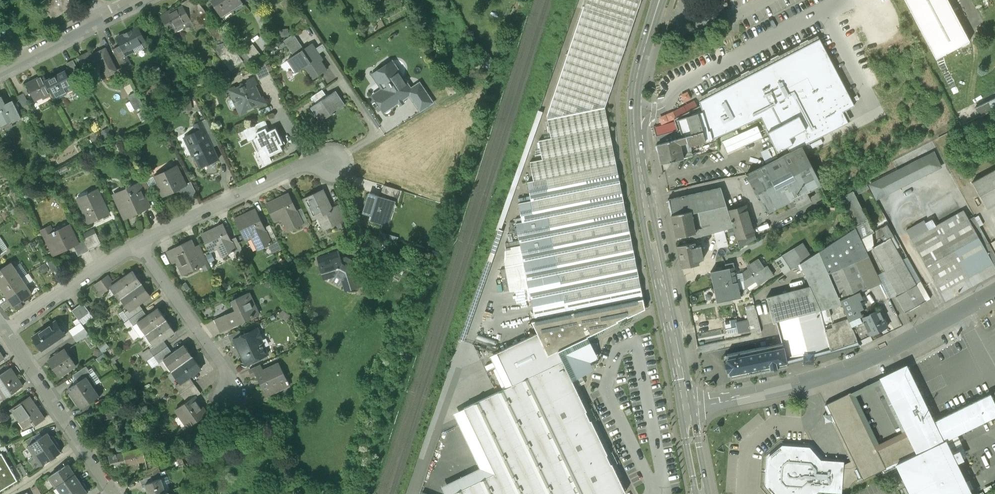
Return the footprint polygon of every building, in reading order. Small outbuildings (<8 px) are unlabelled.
[(50,8),(47,10),(53,19),(73,5),(69,0),(45,0),(50,8)] [(222,15),(243,2),(241,0),(212,0),(222,15)] [(645,308),(643,298),(642,296),(643,296),(605,107),(640,0),(586,0),(547,114),(551,137),(539,139),(543,158),(530,161),(534,179),(528,181),(531,200),(519,202),(522,221),(516,222),(521,245),(503,249),(510,291),(529,288),(535,317),(536,317),(536,320),(532,321),(538,332),(548,355),(558,350),(566,347),(579,341),(588,337),(591,335),(640,311),(645,308)] [(936,59),(970,41),(948,0),(905,0),(936,59)] [(213,21),(200,3),(194,8),(206,23),(207,25),(213,21)] [(206,23),(194,8),(187,11),(184,5),(167,14),(166,13),(161,15),(170,33),(177,29),(176,27),(187,21),(190,26),(194,24),(196,28),(206,23)] [(138,27),(117,38),(126,55),(134,51),(132,47),(145,40),(138,27)] [(304,49),(294,35),(284,41),(294,56),(304,49)] [(718,91),(699,101),(701,106),(703,113),(708,131),(710,130),(712,138),(716,137),(761,117),(777,152),(787,146),(790,152),(802,146),(848,122),(843,111),(855,105),(850,97),(820,38),(795,51),(771,64),(744,77),(718,91)] [(254,44),(244,51),(252,61),(255,60),(262,55),(254,44)] [(294,56),(291,58),(300,70),(305,66),(314,79),(327,70),(321,61),(323,60),(312,44),(304,49),(294,56)] [(106,48),(92,55),(90,51),(78,57),(86,73),(102,65),(107,75),(117,70),(106,48)] [(262,55),(255,60),(258,67),(255,69),(259,79),(271,73),(262,55)] [(124,57),(119,60),(124,69),(128,67),(124,57)] [(79,70),(73,59),(67,63),(72,73),(79,70)] [(393,64),(384,70),(382,67),(373,73),(378,81),(378,82),(380,82),(382,83),(383,83),(386,86),(384,88),(383,89),(382,91),(383,94),(376,98),(384,110),(392,105),(393,106),(395,104),(395,103),(397,101),(400,105),(405,102),(402,98),(402,97),(403,97),(404,97),(404,98),(409,95),(409,94),(412,92),(407,84),(406,83),(405,83),(404,83),(403,83),(399,77),(400,76),(401,75),(400,74),(400,73),(393,64)] [(65,70),(46,80),(52,91),(55,97),(73,87),(65,70)] [(43,75),(26,83),(35,100),(52,91),(46,80),(43,75)] [(249,82),(244,84),(242,83),(240,86),(235,88),(235,87),(230,89),(233,95),(234,94),(241,107),(239,108),(242,114),(247,111),(246,109),(259,103),(260,105),(266,102),(263,96),(261,97),(260,94),(257,92),(256,89),(257,87),(255,84),(257,83),(254,78),(248,80),(249,82)] [(412,92),(409,94),(409,95),(420,111),(433,103),(421,85),(412,92)] [(136,91),(129,95),(136,109),(144,105),(136,91)] [(336,91),(315,105),(324,119),(334,113),(334,114),(336,113),(335,112),(345,105),(336,91)] [(30,102),(25,92),(18,95),(23,106),(30,102)] [(2,96),(0,97),(0,118),(3,123),(20,115),(14,102),(6,106),(2,96)] [(708,131),(701,106),(674,117),(676,125),(678,131),(679,136),(682,135),(685,147),(712,138),(710,130),(708,131)] [(207,118),(198,122),(202,130),(204,134),(205,134),(207,138),(209,137),(213,146),(219,143),(207,118)] [(266,120),(244,130),(249,141),(254,139),(254,138),(271,130),(266,120)] [(756,126),(721,141),(726,153),(762,137),(756,126)] [(271,130),(254,138),(254,139),(261,152),(266,150),(269,156),(284,149),(281,144),(284,143),(276,128),(271,130)] [(207,138),(205,134),(204,134),(202,130),(199,132),(198,130),(188,134),(196,151),(193,153),(194,155),(196,154),(201,167),(219,159),(213,146),(209,137),(207,138)] [(658,154),(661,165),(683,159),(680,148),(685,147),(682,135),(679,136),(656,144),(658,154)] [(310,137),(305,140),(310,150),(315,148),(310,137)] [(680,148),(683,159),(716,152),(712,138),(685,147),(680,148)] [(790,152),(746,174),(765,212),(788,201),(792,208),(810,198),(807,191),(821,184),(802,146),(790,152)] [(772,146),(767,148),(772,159),(777,157),(772,146)] [(933,152),(870,184),(876,198),(940,166),(933,152)] [(177,165),(155,175),(158,182),(157,182),(163,196),(179,188),(187,185),(186,183),(177,165)] [(972,182),(986,208),(994,203),(994,169),(972,182)] [(149,187),(143,175),(135,178),(138,183),(139,183),(142,191),(149,187)] [(191,181),(186,183),(187,185),(179,188),(184,199),(197,193),(191,181)] [(131,191),(116,198),(124,216),(142,207),(144,210),(150,207),(142,191),(139,183),(138,183),(129,187),(131,191)] [(874,232),(855,195),(868,188),(866,184),(843,195),(858,225),(856,227),(867,250),(872,248),(873,247),(872,243),(874,242),(874,232)] [(399,191),(384,186),(381,198),(390,201),(395,203),(399,191)] [(669,198),(672,214),(691,210),(696,233),(701,231),(702,237),(734,228),(728,211),(720,187),(669,198)] [(97,189),(88,193),(90,196),(79,201),(85,215),(88,213),(92,222),(109,214),(97,189)] [(331,210),(322,191),(304,199),(314,221),(322,217),(328,229),(344,222),(336,207),(331,210)] [(381,198),(370,194),(363,214),(370,216),(369,221),(381,225),(390,201),(381,198)] [(289,196),(284,198),(283,196),(267,204),(275,221),(287,215),(293,228),(301,223),(302,223),(296,211),(289,196)] [(756,239),(746,206),(728,211),(734,228),(740,247),(756,239)] [(302,208),(296,211),(302,223),(301,223),(303,226),(309,223),(302,208)] [(691,210),(672,214),(676,237),(696,233),(691,210)] [(928,229),(925,222),(923,220),(906,230),(940,292),(968,276),(994,262),(994,254),(974,216),(969,219),(964,210),(935,225),(928,229)] [(256,211),(251,214),(250,212),(235,219),(245,240),(256,235),(262,248),(268,245),(272,243),(264,227),(256,211)] [(932,219),(925,222),(928,229),(935,225),(932,219)] [(280,245),(270,224),(264,227),(272,243),(268,245),(270,249),(280,245)] [(884,241),(873,247),(872,248),(884,270),(885,270),(889,278),(898,294),(895,296),(905,312),(917,305),(930,298),(920,280),(916,283),(895,247),(898,246),(893,237),(893,236),(886,224),(882,227),(884,236),(882,238),(884,241)] [(69,225),(56,231),(55,231),(53,232),(55,234),(46,238),(55,256),(71,249),(70,247),(73,246),(78,244),(77,242),(69,225)] [(223,225),(202,235),(209,252),(221,246),(225,255),(232,251),(235,250),(230,240),(223,225)] [(856,227),(818,251),(849,321),(862,315),(853,295),(881,282),(867,250),(856,227)] [(96,233),(83,239),(89,250),(101,244),(96,233)] [(245,256),(236,237),(230,240),(235,250),(232,251),(236,260),(245,256)] [(83,239),(77,242),(78,244),(73,246),(78,257),(89,251),(89,250),(83,239)] [(191,241),(173,249),(179,261),(181,266),(185,265),(188,273),(202,266),(198,257),(191,241)] [(675,247),(681,270),(700,266),(699,261),(705,260),(702,246),(696,248),(695,243),(675,247)] [(799,245),(781,256),(790,270),(800,264),(808,258),(799,245)] [(173,249),(167,252),(173,264),(179,261),(173,249)] [(803,287),(799,289),(796,277),(786,280),(789,291),(766,297),(773,323),(776,322),(780,337),(782,343),(786,360),(817,352),(830,349),(830,350),(858,341),(857,340),(852,328),(818,251),(808,258),(800,264),(802,269),(796,273),(803,287)] [(336,253),(319,258),(322,266),(331,263),(333,260),(338,259),(336,253)] [(204,254),(198,257),(202,266),(205,271),(211,268),(204,254)] [(758,258),(750,263),(751,266),(742,273),(735,274),(733,262),(725,263),(725,268),(711,271),(713,286),(743,280),(764,267),(758,258)] [(54,259),(48,262),(52,273),(59,270),(54,259)] [(345,259),(341,260),(338,259),(333,260),(331,263),(322,266),(321,266),(325,278),(336,275),(342,279),(345,287),(350,286),(351,288),(357,286),(354,276),(356,273),(355,268),(354,268),(352,266),(351,262),(345,259)] [(0,270),(0,284),(4,290),(19,280),(15,274),(17,273),(11,263),(0,270)] [(743,280),(713,286),(716,302),(740,297),(738,288),(745,287),(756,280),(758,284),(773,274),(767,265),(764,267),(743,280)] [(361,266),(355,268),(356,273),(354,276),(357,286),(366,283),(361,266)] [(133,272),(114,285),(123,296),(142,283),(133,272)] [(106,278),(96,285),(103,294),(112,287),(106,278)] [(19,280),(4,290),(9,298),(8,299),(13,307),(31,294),(25,285),(23,286),(19,280)] [(142,283),(123,296),(131,308),(138,303),(138,304),(139,303),(150,296),(142,283)] [(247,293),(236,298),(240,308),(226,315),(231,326),(257,315),(256,314),(254,315),(253,314),(253,315),(250,308),(253,307),(247,293)] [(89,313),(82,303),(72,310),(79,320),(89,313)] [(131,308),(125,312),(129,319),(143,309),(139,303),(138,304),(138,303),(131,308)] [(159,307),(147,315),(147,316),(148,316),(140,321),(141,321),(148,332),(167,319),(159,307)] [(755,308),(746,310),(750,331),(761,329),(755,308)] [(143,309),(129,319),(134,326),(141,321),(140,321),(148,316),(147,316),(147,315),(143,309)] [(879,309),(862,317),(864,323),(870,334),(870,335),(879,331),(887,327),(879,309)] [(642,315),(640,311),(591,335),(588,337),(590,340),(642,315)] [(167,319),(148,332),(156,344),(156,345),(163,340),(164,340),(175,332),(167,319)] [(56,321),(34,337),(42,350),(65,335),(56,321)] [(81,323),(70,330),(74,336),(85,328),(81,323)] [(864,323),(852,328),(857,340),(870,334),(864,323)] [(85,328),(74,336),(78,342),(89,334),(85,328)] [(242,335),(234,339),(235,340),(246,364),(255,360),(253,357),(259,355),(260,358),(268,354),(263,344),(261,340),(263,338),(258,328),(242,335)] [(240,330),(229,335),(232,342),(235,340),(234,339),(242,335),(240,330)] [(548,355),(538,332),(490,355),(505,387),(464,407),(495,472),(505,493),(621,493),(626,492),(619,477),(590,417),(588,412),(576,388),(572,380),(568,370),(561,356),(558,350),(548,355)] [(568,370),(572,380),(576,378),(582,375),(592,370),(592,362),(598,358),(590,340),(588,337),(579,341),(566,347),(558,350),(561,356),(568,370)] [(780,337),(754,342),(755,348),(782,343),(780,337)] [(163,340),(156,345),(156,344),(149,349),(154,355),(155,354),(168,345),(164,340),(163,340)] [(755,348),(726,355),(727,360),(724,361),(725,366),(726,371),(729,370),(731,377),(785,366),(787,365),(786,360),(782,343),(755,348)] [(172,352),(166,357),(175,369),(193,356),(184,344),(172,352)] [(168,345),(155,354),(159,361),(166,357),(172,352),(168,345)] [(64,350),(49,361),(58,375),(74,364),(64,350)] [(193,356),(175,369),(183,381),(189,376),(190,376),(201,368),(193,356)] [(264,370),(257,374),(265,391),(287,381),(279,363),(264,370)] [(261,364),(250,369),(253,376),(257,374),(264,370),(261,364)] [(808,449),(784,447),(770,458),(768,484),(776,493),(810,493),(818,487),(842,489),(842,487),(848,487),(853,481),(862,477),(862,478),(896,462),(897,464),(896,464),(911,493),(971,493),(956,460),(951,451),(946,440),(979,422),(994,414),(994,407),(989,395),(971,404),(970,404),(948,414),(934,422),(906,364),(893,370),(879,377),(880,378),(881,377),(909,434),(877,449),(849,393),(851,392),(850,391),(824,404),(825,405),(826,404),(856,465),(850,468),(843,467),(844,465),(819,463),(814,457),(808,449)] [(86,366),(74,374),(79,382),(88,375),(91,373),(86,366)] [(785,366),(731,377),(732,382),(786,371),(785,366)] [(0,375),(0,402),(23,386),(11,368),(0,375)] [(79,382),(68,389),(70,393),(69,394),(73,400),(95,385),(88,375),(79,382)] [(189,376),(183,381),(176,386),(181,393),(194,384),(189,376)] [(572,380),(576,388),(588,412),(590,417),(619,477),(622,476),(588,404),(576,378),(572,380)] [(194,384),(181,393),(186,402),(194,397),(194,398),(201,394),(194,384)] [(95,385),(73,400),(77,406),(78,405),(81,409),(101,395),(95,385)] [(30,396),(13,407),(26,425),(33,420),(36,424),(45,418),(30,396)] [(186,402),(175,409),(181,419),(184,417),(190,426),(207,415),(201,405),(199,406),(194,398),(194,397),(186,402)] [(103,400),(93,404),(95,409),(106,405),(103,400)] [(445,493),(450,493),(495,472),(464,407),(453,412),(480,467),(441,485),(445,493)] [(37,439),(28,446),(34,455),(56,441),(52,435),(50,436),(48,432),(37,439)] [(33,435),(24,441),(27,446),(28,446),(37,439),(33,435)] [(104,435),(97,436),(99,451),(106,450),(104,435)] [(56,441),(34,455),(41,465),(61,451),(59,448),(60,447),(56,441)] [(142,448),(123,452),(126,465),(128,472),(140,469),(138,463),(145,461),(142,448)] [(0,453),(0,472),(10,466),(2,452),(0,453)] [(123,452),(109,456),(112,469),(126,465),(123,452)] [(147,471),(145,461),(138,463),(140,469),(143,478),(151,475),(160,472),(158,467),(147,471)] [(28,474),(22,463),(17,466),(23,477),(28,474)] [(69,463),(48,477),(55,487),(57,485),(75,473),(77,472),(73,466),(71,467),(69,463)] [(0,472),(0,489),(0,490),(18,480),(10,466),(0,472)] [(495,472),(450,493),(505,493),(495,472)] [(57,485),(63,493),(64,493),(82,482),(75,473),(57,485)] [(143,478),(141,479),(143,485),(146,483),(153,481),(151,475),(143,478)] [(146,483),(150,493),(160,493),(165,492),(161,478),(153,481),(146,483)] [(64,493),(85,493),(88,492),(86,488),(87,487),(83,481),(82,482),(64,493)] [(179,487),(182,493),(185,493),(189,493),(188,490),(194,488),(192,481),(179,487)] [(37,484),(32,487),(36,493),(42,493),(37,484)]
